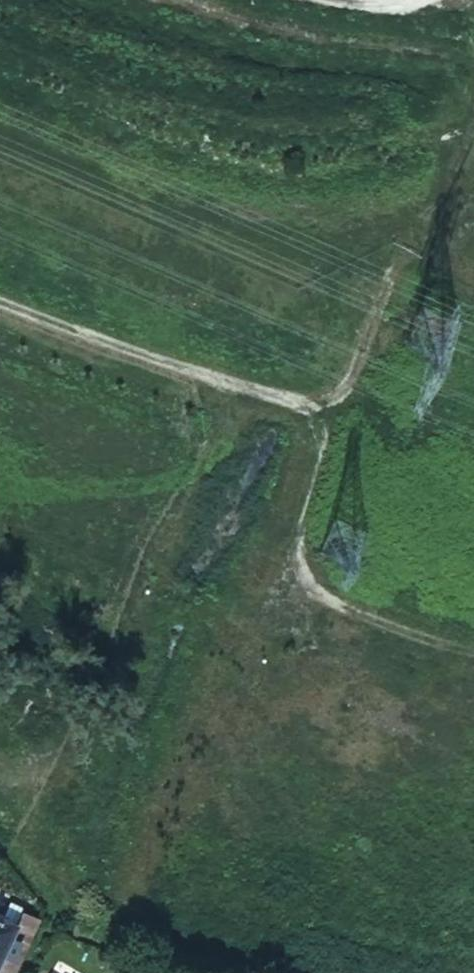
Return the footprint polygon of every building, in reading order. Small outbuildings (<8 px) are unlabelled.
[(31,919),(8,905),(4,912),(14,917),(10,924),(0,919),(0,972),(5,972),(31,919)]
